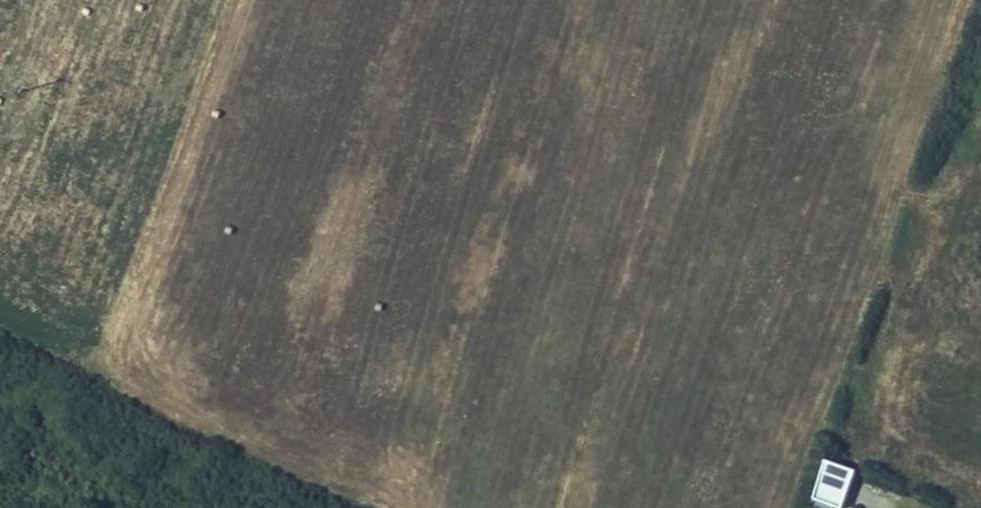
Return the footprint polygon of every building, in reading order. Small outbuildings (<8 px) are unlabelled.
[(835,507),(842,507),(854,468),(822,458),(809,500),(835,507)]
